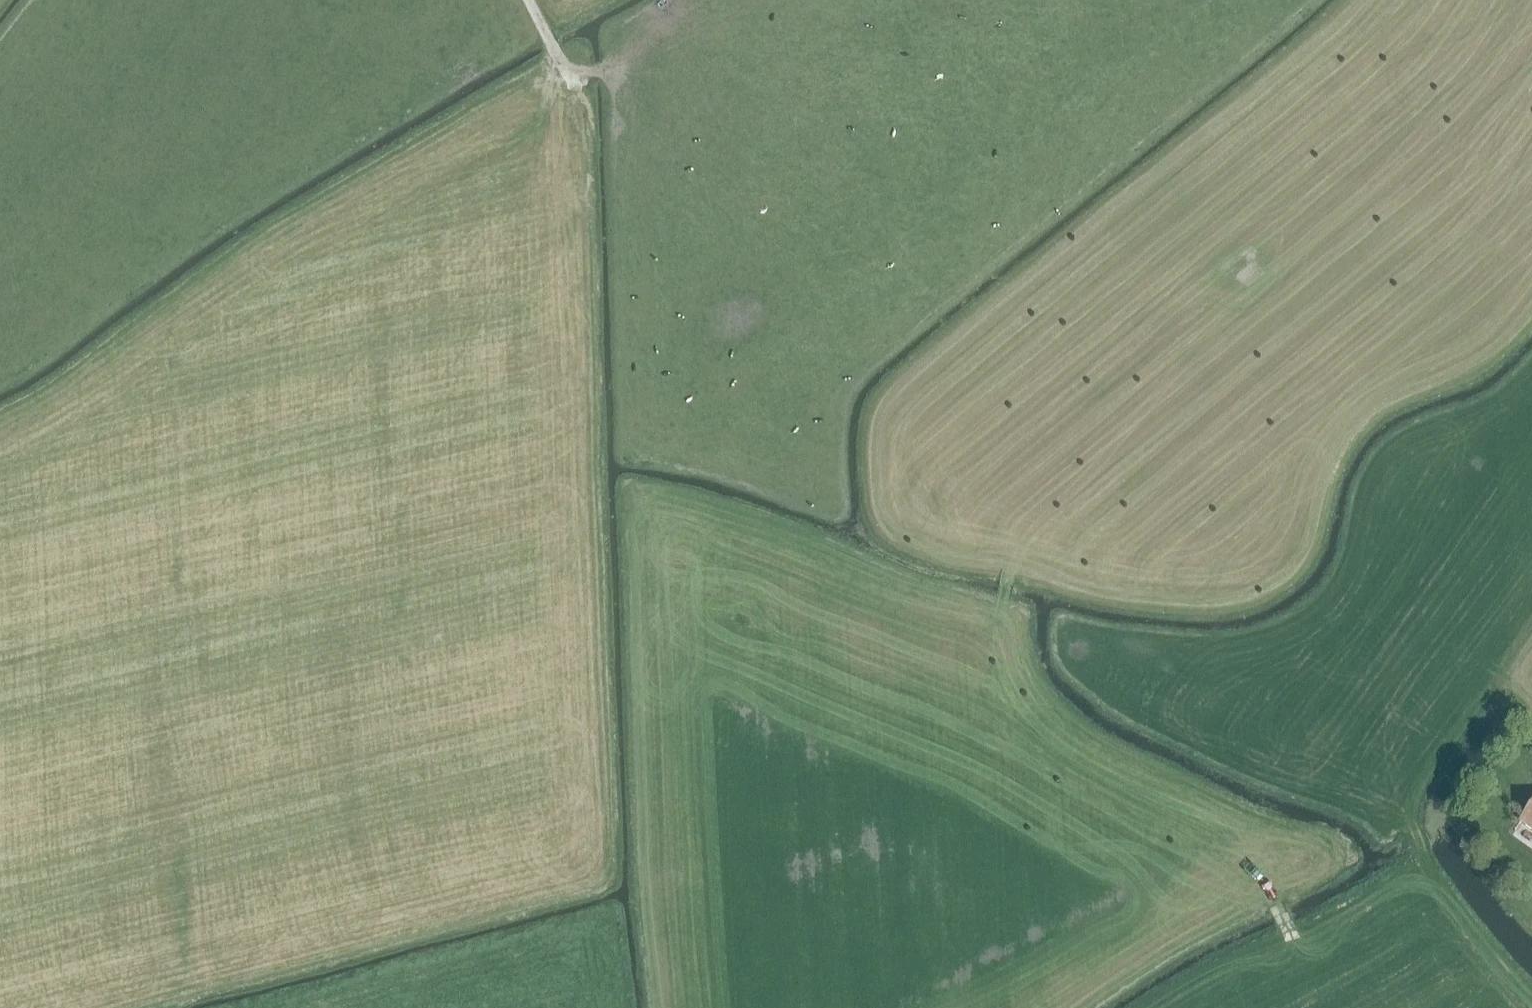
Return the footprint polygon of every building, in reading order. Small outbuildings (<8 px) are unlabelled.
[(1520,822),(1531,831),(1531,805),(1520,822)]
